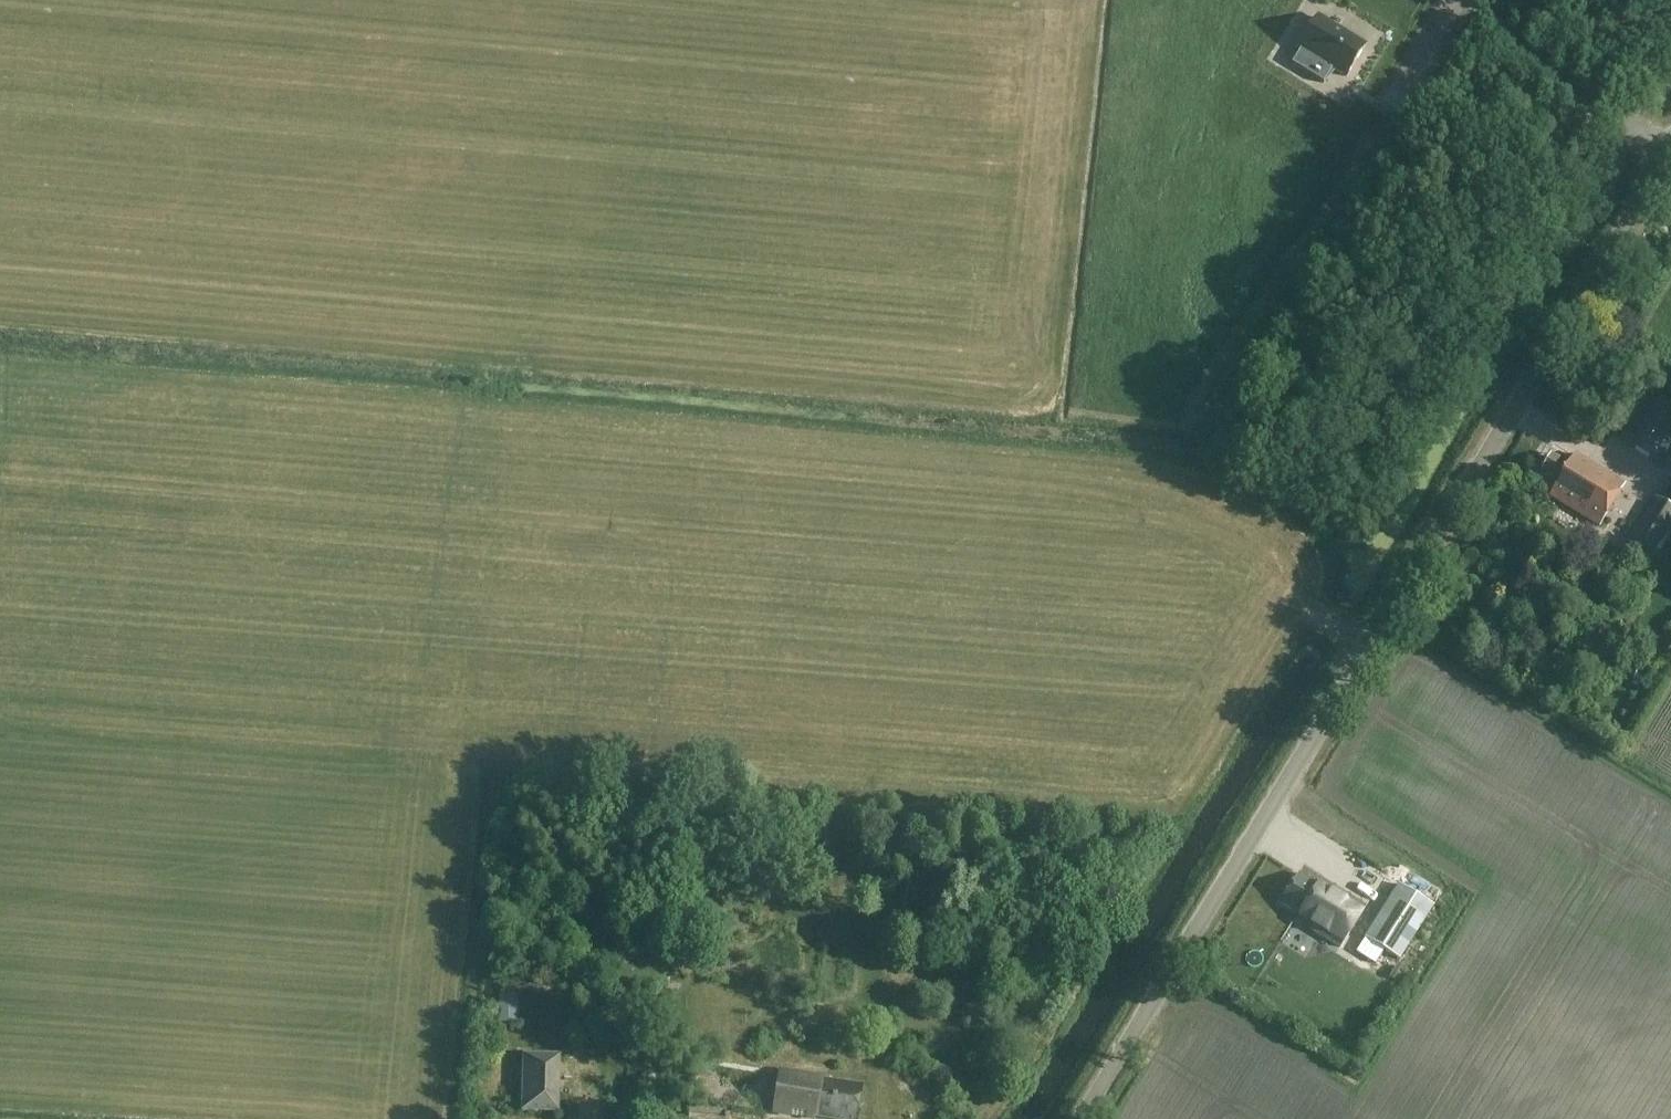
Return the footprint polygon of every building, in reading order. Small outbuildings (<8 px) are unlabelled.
[(1301,49),(1292,64),(1324,84),(1333,69),(1346,77),(1365,47),(1318,18),(1299,48),(1301,49)] [(1613,437),(1651,460),(1670,426),(1670,412),(1640,393),(1613,437)] [(1548,497),(1599,526),(1624,484),(1574,454),(1571,458),(1554,447),(1533,482),(1551,492),(1548,497)] [(1626,542),(1664,566),(1670,555),(1670,508),(1653,497),(1626,542)] [(1300,915),(1297,921),(1340,948),(1365,908),(1322,881),(1318,886),(1299,874),(1281,903),(1300,915)] [(1401,884),(1367,937),(1402,959),(1436,906),(1401,884)] [(524,1057),(523,1112),(558,1113),(559,1057),(524,1057)] [(862,1086),(825,1080),(826,1078),(779,1071),(773,1113),(814,1118),(814,1117),(830,1118),(857,1118),(862,1086)]
